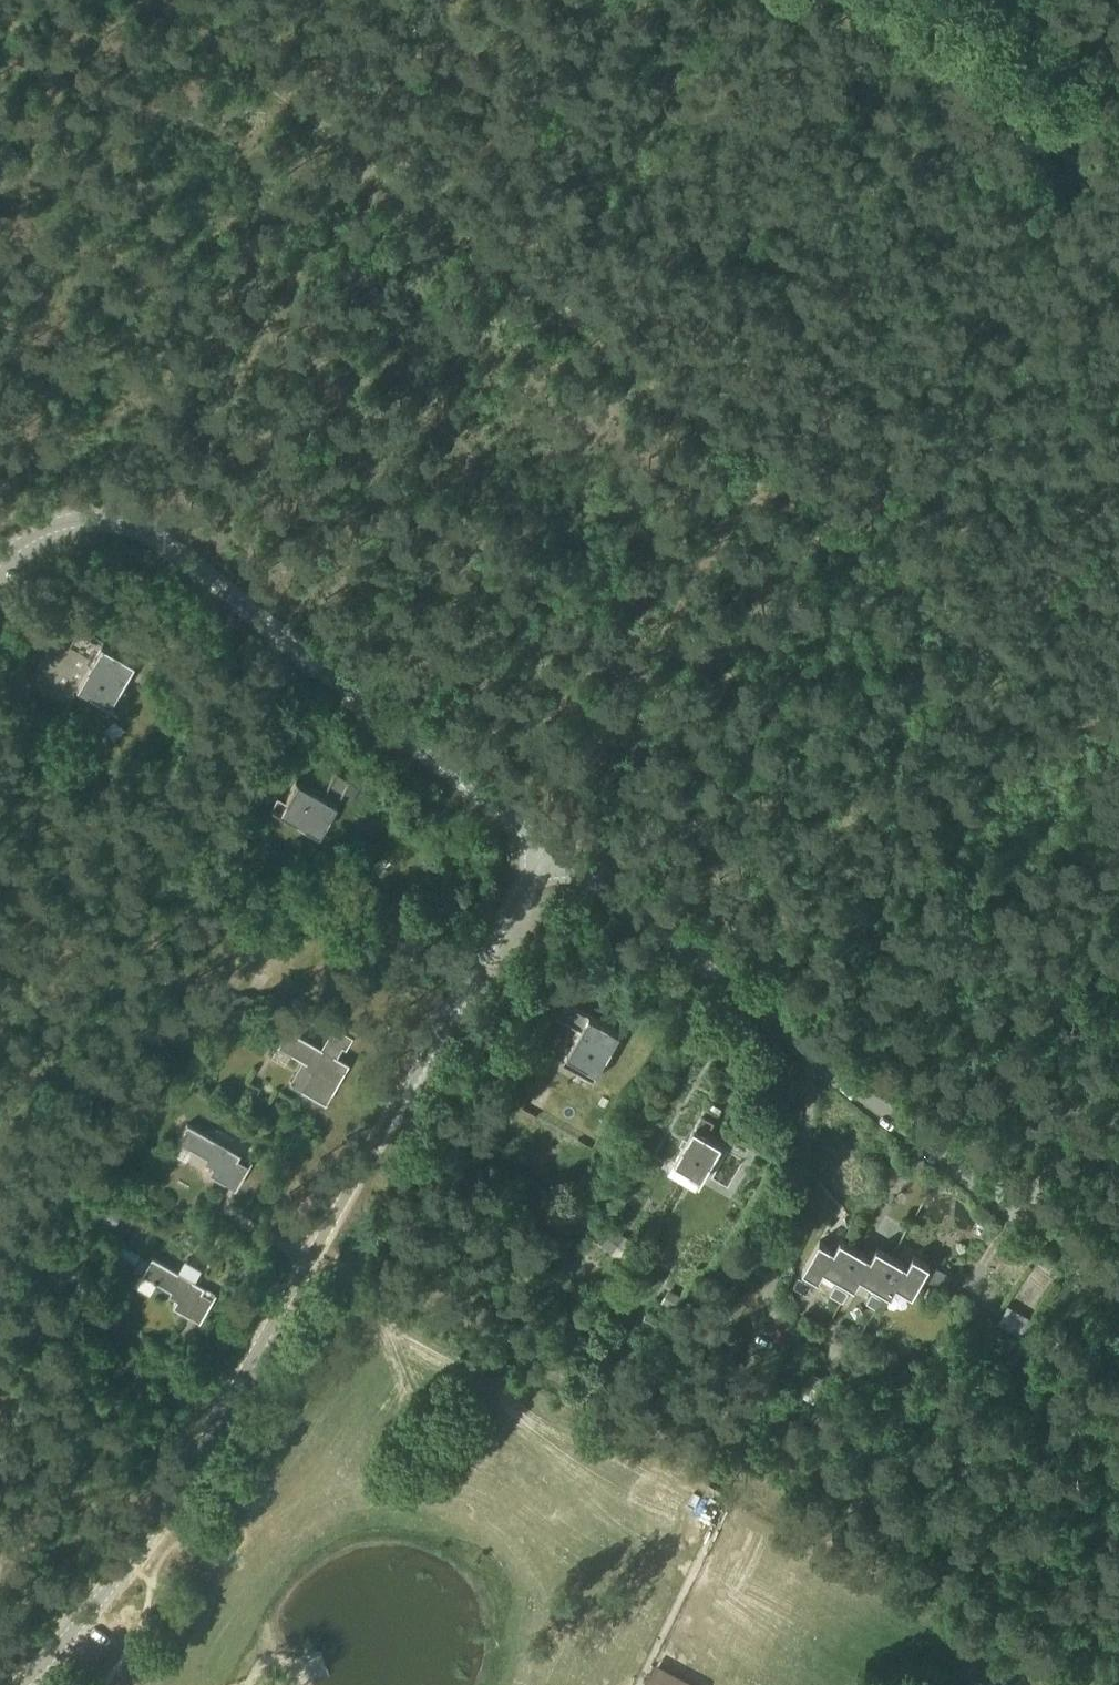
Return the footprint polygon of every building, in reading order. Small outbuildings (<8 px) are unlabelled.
[(49,644),(29,679),(67,701),(76,686),(115,709),(125,692),(118,687),(132,662),(76,629),(63,652),(49,644)] [(273,802),(269,810),(316,837),(337,800),(346,806),(355,790),(346,784),(347,782),(333,774),(319,797),(294,783),(281,806),(273,802)] [(233,996),(227,1008),(231,1020),(242,1026),(254,1023),(260,1012),(257,999),(245,992),(233,996)] [(567,1001),(558,1016),(582,1030),(568,1055),(599,1072),(622,1032),(567,1001)] [(287,1026),(276,1043),(302,1059),(289,1082),(324,1104),(349,1064),(335,1055),(341,1045),(345,1047),(352,1035),(333,1024),(320,1046),(287,1026)] [(702,1114),(675,1161),(703,1177),(722,1144),(706,1135),(714,1121),(702,1114)] [(186,1123),(176,1141),(213,1162),(207,1173),(234,1189),(250,1160),(252,1156),(240,1149),(238,1153),(186,1123)] [(659,1175),(690,1191),(697,1178),(666,1162),(659,1175)] [(95,1205),(88,1218),(102,1226),(109,1212),(95,1205)] [(617,1227),(602,1244),(614,1254),(629,1237),(617,1227)] [(819,1240),(802,1269),(819,1279),(825,1269),(855,1287),(861,1277),(892,1295),(898,1285),(912,1293),(920,1280),(938,1291),(946,1277),(928,1266),(929,1264),(913,1255),(908,1265),(877,1247),(871,1257),(840,1239),(834,1249),(819,1240)] [(151,1256),(141,1273),(169,1290),(163,1300),(198,1321),(215,1293),(151,1256)] [(131,1272),(124,1284),(141,1294),(147,1282),(131,1272)] [(802,1274),(796,1285),(810,1293),(816,1282),(802,1274)] [(82,1278),(73,1294),(85,1300),(94,1284),(82,1278)] [(839,1282),(833,1293),(847,1300),(852,1290),(839,1282)] [(566,1283),(551,1294),(559,1304),(573,1293),(566,1283)] [(671,1288),(664,1302),(679,1310),(686,1295),(671,1288)] [(875,1291),(869,1301),(882,1308),(888,1298),(875,1291)] [(1008,1331),(997,1350),(1019,1363),(1030,1344),(1008,1331)] [(814,1371),(801,1394),(815,1402),(829,1379),(814,1371)] [(635,1684),(693,1684),(644,1664),(635,1684)]
